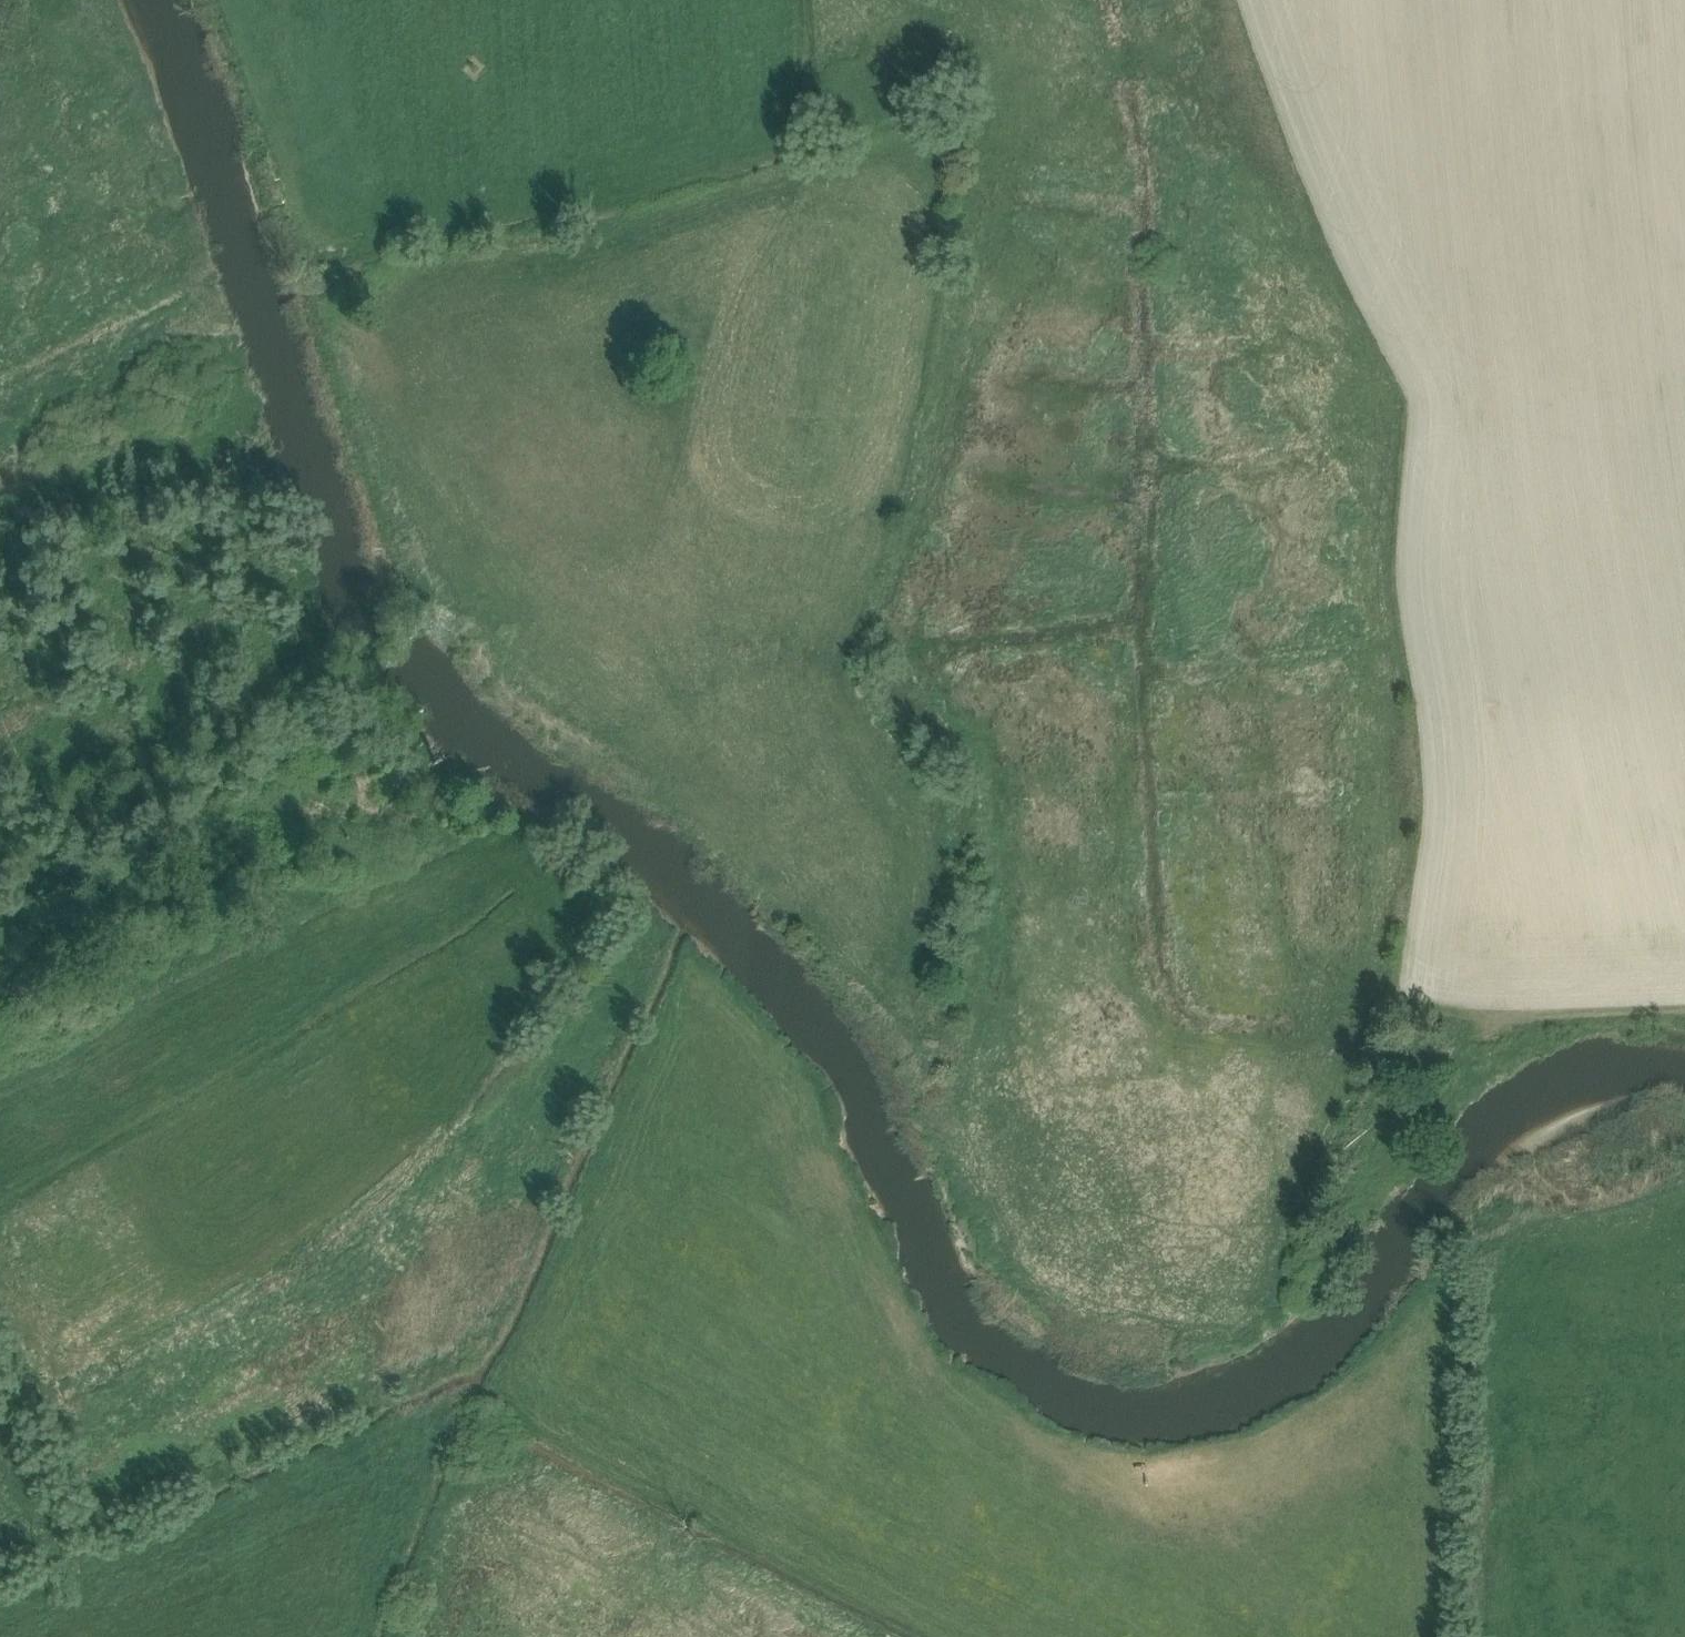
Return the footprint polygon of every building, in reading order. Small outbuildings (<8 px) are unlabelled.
[(834,131),(821,133),(824,151),(837,149),(834,131)]
